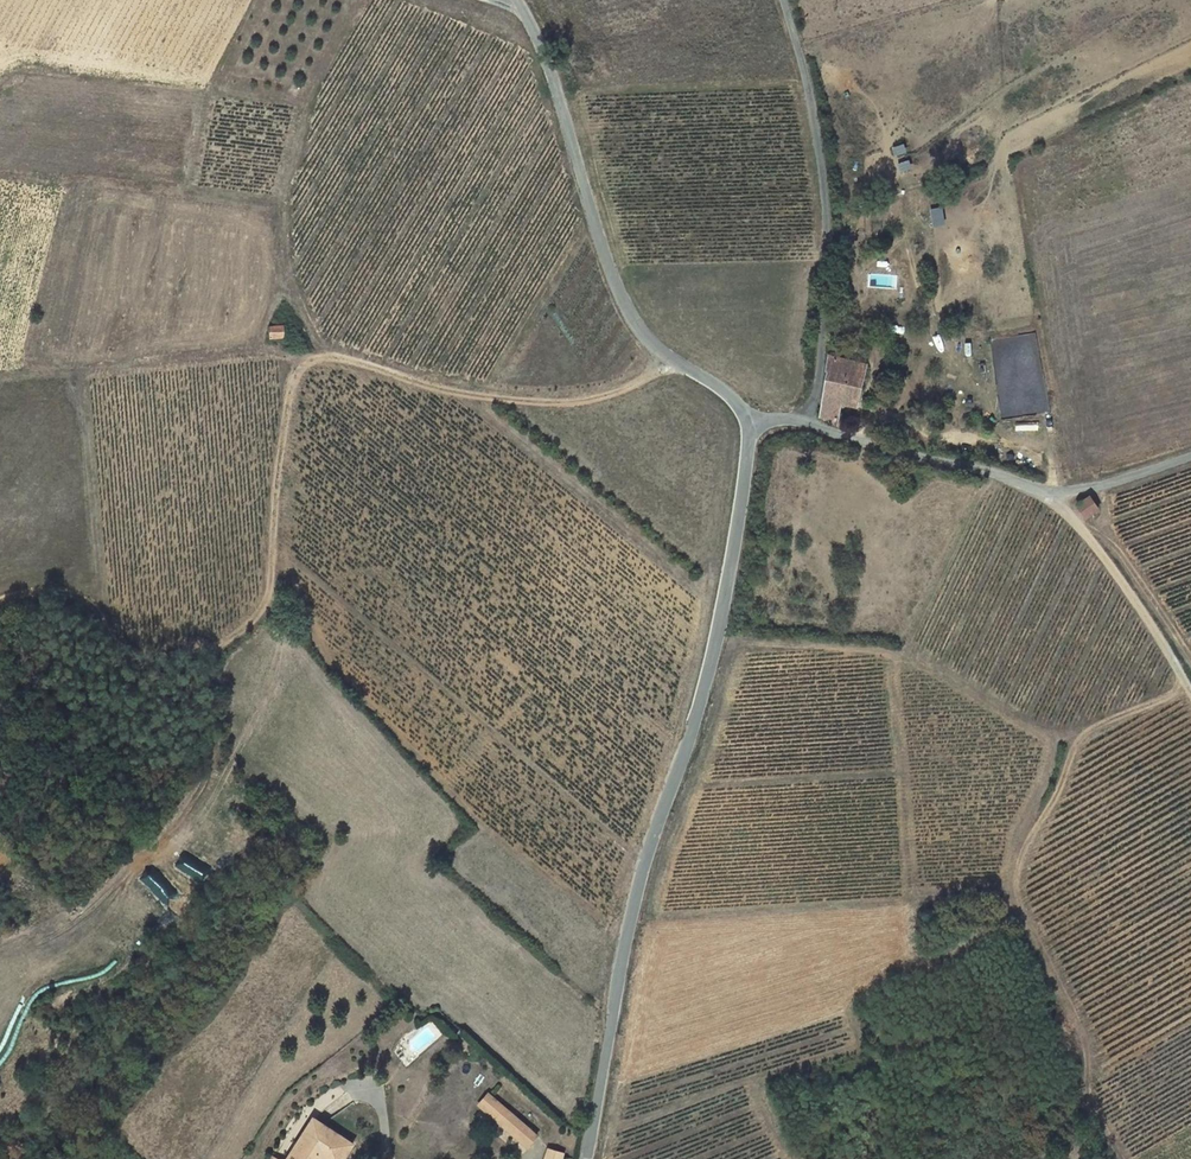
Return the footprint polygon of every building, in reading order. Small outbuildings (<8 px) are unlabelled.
[(288,326),(269,326),(270,339),(288,338),(288,326)] [(310,344),(309,328),(296,328),(298,344),(310,344)] [(877,371),(836,360),(834,375),(836,377),(826,422),(844,430),(853,433),(855,422),(848,419),(850,410),(859,412),(859,406),(869,408),(877,371)] [(1079,505),(1089,518),(1102,509),(1092,496),(1079,505)] [(177,916),(190,905),(165,876),(152,887),(177,916)] [(85,916),(80,909),(70,916),(77,925),(85,916)] [(496,1100),(488,1109),(541,1150),(548,1140),(496,1100)] [(360,1152),(320,1126),(298,1158),(356,1158),(360,1152)]
